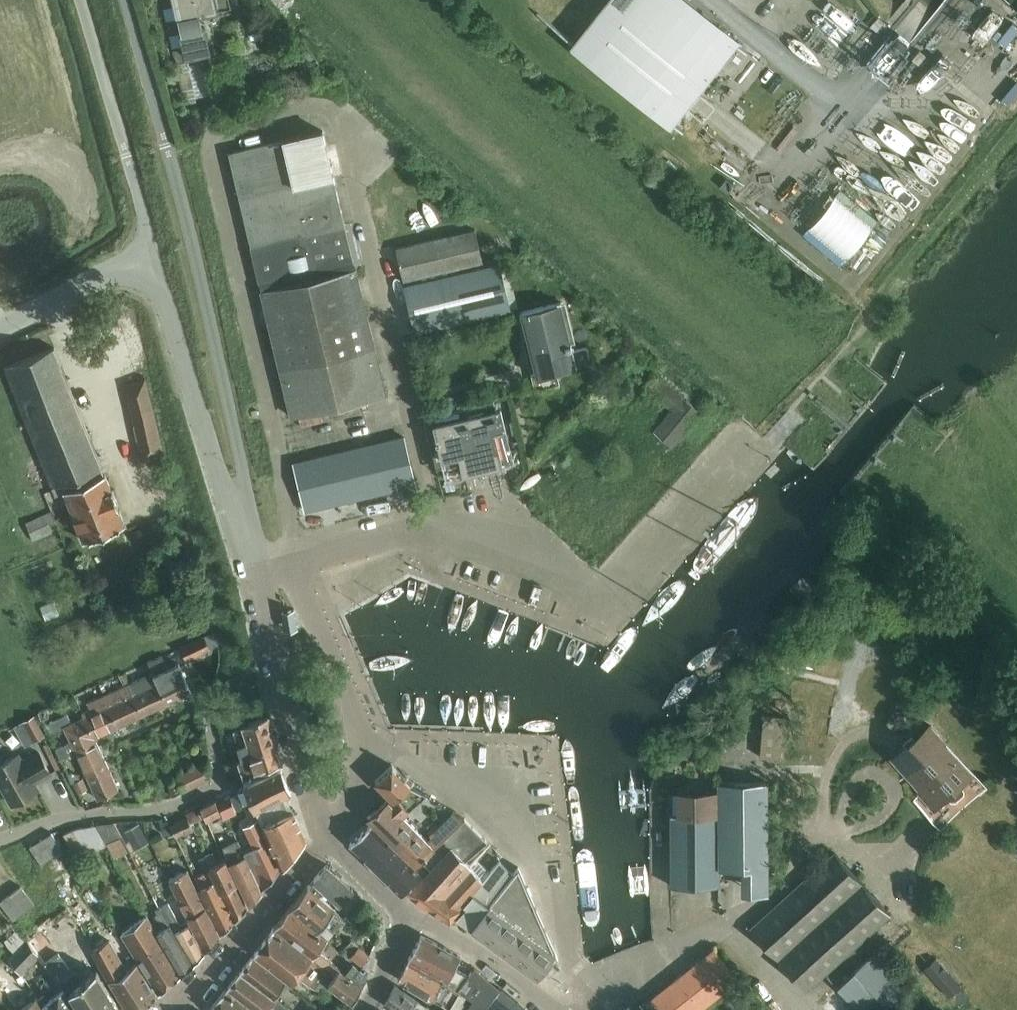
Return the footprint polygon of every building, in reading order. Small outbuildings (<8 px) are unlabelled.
[(173,48),(182,46),(185,45),(189,61),(190,61),(211,56),(201,12),(217,8),(217,10),(219,10),(217,0),(162,0),(173,48)] [(623,82),(688,2),(686,0),(610,0),(575,43),(623,82)] [(623,82),(671,121),(736,40),(688,2),(623,82)] [(215,70),(192,75),(196,90),(219,85),(215,70)] [(229,151),(251,245),(345,222),(323,129),(301,134),(301,132),(298,133),(298,135),(229,151)] [(404,213),(401,198),(391,200),(394,215),(404,213)] [(251,245),(251,246),(260,283),(262,283),(354,261),(345,222),(251,245)] [(475,228),(396,247),(404,280),(483,261),(475,228)] [(367,316),(356,268),(354,261),(262,283),(264,290),(262,290),(273,338),(367,316)] [(510,309),(499,262),(405,284),(416,332),(510,309)] [(577,364),(591,360),(587,347),(573,350),(565,319),(560,320),(556,304),(561,303),(561,301),(520,312),(524,329),(529,328),(540,374),(536,376),(536,377),(577,367),(577,364)] [(367,316),(273,338),(291,416),(330,407),(333,417),(361,411),(358,400),(385,394),(367,316)] [(104,471),(54,346),(4,366),(55,495),(64,491),(84,541),(125,524),(119,508),(120,508),(112,489),(111,489),(105,473),(104,474),(103,471),(104,471)] [(672,447),(702,411),(655,372),(643,385),(672,409),(654,431),(672,447)] [(143,459),(164,454),(146,378),(125,383),(143,459)] [(464,461),(506,450),(494,400),(424,417),(436,467),(462,461),(465,471),(466,471),(464,461)] [(728,422),(738,412),(731,405),(721,415),(728,422)] [(378,432),(379,438),(403,432),(401,427),(378,432)] [(379,438),(380,442),(294,462),(305,510),(415,484),(404,437),(403,432),(379,438)] [(52,511),(25,522),(32,539),(52,531),(49,523),(56,520),(52,511)] [(186,660),(211,649),(205,636),(180,648),(186,660)] [(148,662),(148,663),(153,673),(167,703),(192,691),(179,663),(167,668),(161,656),(148,662)] [(143,714),(167,703),(153,673),(133,682),(136,689),(132,691),(143,714)] [(112,694),(105,697),(119,725),(143,714),(132,691),(128,693),(125,686),(112,693),(112,694)] [(91,709),(84,713),(95,736),(119,725),(105,697),(104,696),(88,703),(91,709)] [(72,741),(56,749),(59,756),(96,739),(95,736),(84,713),(83,713),(84,717),(72,723),(68,714),(50,722),(55,732),(65,727),(72,741)] [(785,716),(764,714),(761,756),(782,758),(785,716)] [(35,715),(23,721),(34,741),(45,735),(35,715)] [(237,746),(241,759),(277,748),(268,718),(244,725),(249,742),(237,746)] [(943,738),(931,725),(895,757),(924,789),(914,799),(940,829),(983,790),(939,741),(943,738)] [(107,764),(96,739),(59,756),(61,759),(75,752),(86,774),(107,764)] [(241,768),(243,775),(282,764),(277,748),(241,759),(238,759),(241,768)] [(0,765),(0,783),(12,804),(38,789),(32,779),(37,776),(39,779),(51,772),(39,751),(22,761),(19,754),(0,765)] [(376,780),(391,795),(394,798),(411,783),(393,763),(376,780)] [(87,775),(98,798),(119,789),(107,764),(86,774),(86,775),(87,775)] [(201,764),(188,770),(175,776),(182,791),(208,779),(201,764)] [(236,769),(227,772),(229,780),(238,777),(243,775),(241,768),(236,769)] [(255,808),(286,795),(292,792),(281,768),(243,783),(254,808),(255,808)] [(72,782),(80,778),(78,774),(72,772),(68,774),(72,782)] [(78,793),(88,788),(83,778),(73,782),(78,793)] [(719,782),(719,790),(719,866),(720,866),(769,866),(768,781),(719,782)] [(168,787),(172,796),(181,792),(177,783),(168,787)] [(368,816),(369,817),(410,858),(418,866),(420,864),(466,820),(464,818),(464,817),(453,811),(429,834),(431,837),(428,840),(403,814),(426,792),(411,783),(394,798),(391,795),(368,816)] [(678,792),(673,792),(674,813),(671,813),(672,885),(720,885),(720,866),(719,866),(719,790),(678,790),(678,792)] [(237,794),(219,800),(226,814),(242,808),(237,794)] [(290,805),(286,795),(255,808),(260,819),(290,805)] [(211,820),(226,814),(219,800),(205,806),(211,820)] [(198,804),(187,810),(191,819),(203,813),(198,804)] [(305,839),(290,805),(260,819),(282,867),(305,839)] [(195,831),(187,816),(172,823),(178,836),(191,830),(192,833),(195,831)] [(246,851),(264,889),(281,869),(258,818),(244,825),(254,847),(246,851)] [(177,837),(178,836),(172,823),(170,824),(168,819),(160,822),(165,834),(174,830),(177,837)] [(404,890),(431,909),(446,892),(447,893),(471,868),(469,866),(464,860),(485,840),(466,820),(420,864),(423,867),(424,867),(432,875),(427,878),(421,873),(404,890)] [(114,821),(98,823),(108,841),(122,835),(114,821)] [(146,836),(138,822),(124,830),(132,844),(146,836)] [(107,842),(108,841),(98,823),(77,825),(64,833),(79,858),(108,845),(107,842)] [(409,860),(370,823),(349,843),(401,893),(404,890),(421,873),(427,878),(432,875),(424,867),(423,867),(420,864),(418,866),(410,858),(409,860)] [(41,864),(62,850),(51,833),(30,847),(41,864)] [(264,889),(246,851),(243,852),(238,840),(223,847),(249,904),(264,889)] [(834,850),(750,926),(806,989),(890,913),(834,850)] [(210,853),(205,855),(204,855),(205,857),(206,857),(234,919),(247,906),(226,860),(215,865),(210,853)] [(235,920),(234,919),(206,857),(205,857),(199,860),(203,868),(206,867),(208,872),(196,877),(222,933),(235,920)] [(446,892),(431,909),(450,922),(457,914),(471,925),(488,904),(490,902),(502,888),(501,887),(503,885),(504,885),(514,873),(513,873),(499,860),(488,872),(475,860),(469,866),(471,868),(447,893),(446,892)] [(353,888),(327,864),(314,878),(340,902),(353,888)] [(519,866),(516,870),(513,873),(514,873),(504,885),(503,885),(501,887),(502,888),(490,902),(488,904),(471,925),(537,975),(537,976),(555,961),(551,957),(556,951),(519,866)] [(204,951),(219,936),(188,869),(179,873),(169,878),(189,919),(188,919),(204,951)] [(23,912),(34,905),(21,886),(10,894),(23,912)] [(308,886),(290,908),(317,930),(335,908),(308,886)] [(23,912),(10,894),(0,901),(0,902),(13,920),(23,912)] [(79,928),(92,920),(79,899),(66,908),(79,928)] [(204,952),(204,951),(188,919),(179,924),(171,909),(162,914),(158,908),(156,909),(158,913),(156,914),(163,929),(157,932),(179,975),(184,971),(197,960),(204,952)] [(290,908),(274,927),(334,976),(340,968),(317,950),(326,938),(317,930),(290,908)] [(179,975),(157,932),(147,914),(122,931),(159,992),(179,975)] [(274,927),(274,928),(254,953),(291,982),(297,976),(320,994),(327,985),(334,976),(274,927)] [(18,929),(6,942),(15,951),(28,939),(18,929)] [(31,942),(46,962),(45,963),(58,980),(72,970),(59,952),(57,954),(43,933),(31,942)] [(409,957),(446,979),(445,982),(471,997),(471,996),(473,997),(465,1009),(510,1009),(517,1001),(515,999),(474,966),(469,973),(455,966),(461,954),(421,934),(409,957)] [(10,957),(9,958),(21,975),(39,956),(28,939),(15,951),(10,957)] [(125,969),(112,944),(95,953),(110,982),(127,1009),(136,1009),(143,1005),(125,969)] [(359,946),(351,955),(362,965),(370,956),(359,946)] [(714,947),(644,1001),(651,1009),(697,1009),(738,978),(714,947)] [(906,989),(873,953),(854,970),(857,974),(840,989),(858,1008),(859,1009),(882,1009),(906,989)] [(251,956),(238,973),(272,998),(273,997),(284,982),(251,956)] [(398,977),(433,996),(434,994),(458,1009),(463,1009),(471,997),(445,982),(446,979),(409,957),(398,977)] [(21,975),(9,958),(0,964),(0,968),(6,975),(0,979),(0,991),(3,994),(0,990),(11,981),(13,983),(21,975)] [(936,958),(924,969),(937,984),(949,973),(936,958)] [(125,969),(143,1005),(155,995),(136,962),(125,969)] [(340,968),(334,976),(327,985),(353,1005),(362,987),(362,986),(368,978),(353,966),(346,974),(339,969),(340,968)] [(550,977),(557,970),(553,966),(546,973),(550,977)] [(82,1009),(121,1009),(97,972),(86,980),(85,979),(83,980),(84,981),(70,992),(82,1009)] [(228,987),(256,1009),(268,1009),(272,1004),(278,1009),(290,1009),(273,997),(272,998),(238,973),(227,986),(228,987)] [(384,1002),(397,1009),(422,1009),(426,1003),(395,984),(384,1002)] [(226,989),(210,1009),(249,1009),(226,989)] [(39,998),(47,1009),(78,1009),(64,990),(49,1001),(44,994),(39,998)] [(36,998),(20,1009),(44,1009),(36,998)] [(745,1009),(736,998),(729,1003),(735,1009),(744,1009),(745,1009)] [(517,1001),(510,1009),(526,1009),(517,1001)]
